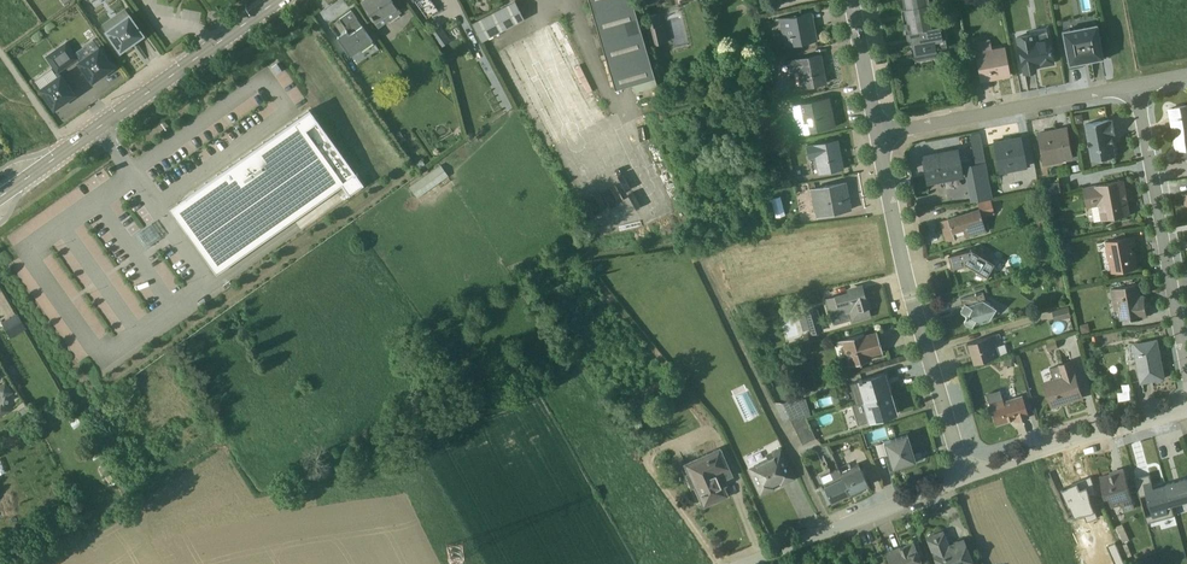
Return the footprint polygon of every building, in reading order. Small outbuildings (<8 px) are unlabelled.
[(378,28),(401,12),(393,0),(361,0),(359,1),(378,28)] [(426,19),(437,10),(430,0),(413,0),(426,19)] [(524,19),(514,0),(471,23),(481,42),(524,19)] [(614,89),(631,84),(633,92),(657,85),(631,0),(587,0),(614,89)] [(926,5),(928,4),(927,0),(902,0),(904,9),(926,5)] [(931,27),(926,5),(904,9),(905,14),(902,18),(906,38),(907,39),(910,38),(943,32),(941,24),(931,27)] [(350,56),(372,40),(350,10),(338,19),(344,28),(348,24),(353,31),(348,35),(345,31),(337,37),(350,56)] [(783,47),(817,41),(811,12),(778,18),(783,47)] [(143,34),(128,14),(105,31),(120,51),(143,34)] [(665,42),(661,25),(659,26),(656,14),(648,16),(644,17),(643,17),(650,46),(665,42)] [(549,25),(557,40),(564,36),(557,21),(549,25)] [(1060,30),(1068,64),(1100,58),(1101,58),(1096,23),(1060,30)] [(430,33),(440,47),(449,41),(439,27),(430,33)] [(1039,65),(1042,64),(1043,65),(1045,65),(1047,65),(1048,64),(1049,63),(1052,62),(1046,31),(1031,34),(1031,33),(1016,35),(1023,73),(1034,71),(1032,64),(1039,62),(1039,65)] [(943,32),(910,38),(914,59),(936,55),(935,46),(937,45),(938,47),(939,48),(944,47),(945,46),(943,32)] [(980,81),(1008,75),(1003,46),(991,48),(989,38),(974,41),(980,81)] [(100,50),(79,64),(91,81),(112,67),(100,50)] [(796,88),(827,84),(821,54),(786,60),(788,73),(796,72),(796,73),(793,74),(796,88)] [(54,108),(74,94),(60,74),(40,89),(54,108)] [(368,96),(374,105),(384,99),(378,90),(368,96)] [(797,133),(835,127),(829,97),(791,104),(797,133)] [(1176,149),(1177,149),(1186,147),(1186,105),(1169,109),(1176,149)] [(347,195),(362,184),(310,109),(169,208),(216,273),(340,185),(347,195)] [(1108,158),(1116,156),(1112,136),(1115,136),(1112,120),(1109,121),(1109,120),(1085,124),(1091,161),(1099,159),(1100,162),(1108,160),(1108,158)] [(1041,165),(1074,160),(1067,126),(1035,133),(1041,165)] [(1020,136),(992,141),(998,173),(1026,168),(1020,136)] [(812,174),(843,169),(837,139),(805,145),(807,158),(813,156),(814,159),(809,160),(812,174)] [(1178,156),(1186,154),(1186,147),(1177,149),(1178,156)] [(956,149),(921,156),(926,183),(962,176),(956,149)] [(417,198),(448,176),(440,164),(409,187),(417,198)] [(1080,164),(1068,166),(1070,173),(1082,170),(1080,164)] [(1069,173),(1068,166),(1059,168),(1060,175),(1069,173)] [(1047,194),(1061,191),(1059,180),(1045,183),(1047,194)] [(1094,222),(1131,215),(1124,180),(1083,187),(1087,207),(1091,207),(1094,222)] [(815,217),(849,210),(844,183),(810,189),(815,217)] [(1050,207),(1059,205),(1058,195),(1048,197),(1050,207)] [(977,202),(978,208),(946,218),(946,219),(937,222),(945,243),(953,240),(951,234),(962,230),(964,237),(985,230),(981,217),(994,214),(990,199),(977,202)] [(1036,221),(1046,219),(1044,210),(1034,213),(1036,221)] [(1048,226),(1046,219),(1036,221),(1037,228),(1048,226)] [(1111,273),(1138,269),(1135,251),(1133,251),(1132,247),(1136,246),(1134,236),(1105,241),(1106,245),(1105,246),(1108,261),(1109,261),(1111,273)] [(994,264),(991,262),(990,258),(984,251),(980,247),(976,253),(971,250),(947,256),(950,269),(963,265),(967,267),(973,270),(974,275),(980,274),(986,279),(994,264)] [(1047,273),(1056,278),(1061,268),(1051,264),(1047,273)] [(1120,320),(1145,316),(1145,315),(1148,314),(1144,294),(1141,295),(1139,284),(1110,289),(1114,310),(1118,309),(1120,320)] [(861,289),(860,285),(846,289),(847,292),(824,298),(831,319),(847,315),(850,322),(869,317),(870,314),(868,308),(870,308),(867,303),(866,297),(861,289)] [(995,307),(983,301),(984,298),(982,293),(960,299),(962,307),(960,310),(959,311),(959,312),(960,313),(964,316),(965,318),(964,321),(962,322),(962,323),(963,324),(963,325),(964,325),(965,326),(966,326),(967,326),(971,329),(973,325),(988,321),(995,307)] [(1054,321),(1071,317),(1069,306),(1052,310),(1054,321)] [(810,335),(823,331),(816,308),(803,312),(810,335)] [(25,329),(16,314),(1,323),(10,338),(25,329)] [(1089,323),(1080,325),(1082,333),(1090,331),(1089,323)] [(870,356),(882,353),(875,331),(864,335),(863,333),(835,342),(836,345),(841,344),(848,367),(871,360),(870,356)] [(972,364),(1006,353),(1003,344),(994,347),(991,336),(965,344),(972,364)] [(1142,379),(1164,375),(1158,337),(1129,342),(1131,358),(1138,356),(1142,379)] [(1048,351),(1058,348),(1056,340),(1046,343),(1048,351)] [(1003,366),(1014,366),(1014,357),(1003,357),(1003,366)] [(1051,407),(1083,397),(1072,360),(1049,368),(1053,379),(1043,382),(1051,407)] [(855,404),(890,393),(884,372),(849,383),(852,393),(838,397),(840,405),(854,401),(855,404)] [(5,381),(0,384),(0,417),(10,410),(6,405),(7,396),(13,392),(5,381)] [(1119,400),(1134,396),(1130,381),(1121,383),(1123,391),(1117,392),(1119,400)] [(895,408),(890,393),(855,404),(850,405),(857,425),(897,414),(895,408)] [(1014,422),(1028,418),(1020,395),(1003,401),(1002,398),(1001,398),(989,402),(988,402),(995,425),(1013,420),(1014,422)] [(782,404),(790,421),(803,414),(805,417),(810,416),(805,398),(797,401),(795,397),(782,404)] [(803,414),(790,421),(802,445),(815,438),(805,417),(803,414)] [(0,437),(6,447),(20,441),(20,440),(15,430),(0,437)] [(891,469),(915,462),(913,454),(909,443),(906,434),(883,442),(891,469)] [(874,459),(883,455),(879,443),(870,446),(874,459)] [(720,480),(731,475),(718,447),(682,463),(686,473),(684,474),(691,488),(694,486),(703,506),(727,496),(720,480)] [(780,486),(795,479),(779,447),(765,454),(767,459),(746,469),(759,496),(774,488),(773,485),(778,482),(780,486)] [(913,454),(915,462),(922,459),(920,452),(913,454)] [(840,472),(850,493),(867,485),(857,464),(840,472)] [(1125,508),(1135,505),(1125,465),(1115,468),(1116,471),(1111,472),(1111,471),(1100,474),(1106,494),(1109,493),(1112,504),(1123,501),(1125,508)] [(830,503),(850,493),(840,472),(839,468),(820,476),(823,484),(822,485),(830,503)] [(1135,475),(1145,510),(1173,502),(1167,481),(1155,485),(1151,471),(1135,475)] [(1087,519),(1099,514),(1091,494),(1097,491),(1091,475),(1061,488),(1069,506),(1071,506),(1076,519),(1086,515),(1087,519)] [(1186,498),(1186,475),(1167,481),(1173,502),(1186,498)] [(1124,539),(1131,536),(1123,520),(1117,523),(1124,539)] [(947,544),(942,531),(926,537),(936,563),(972,563),(962,539),(953,543),(951,546),(947,544)] [(1135,557),(1128,540),(1122,542),(1130,559),(1135,557)] [(885,553),(889,563),(921,563),(912,542),(885,553)]
